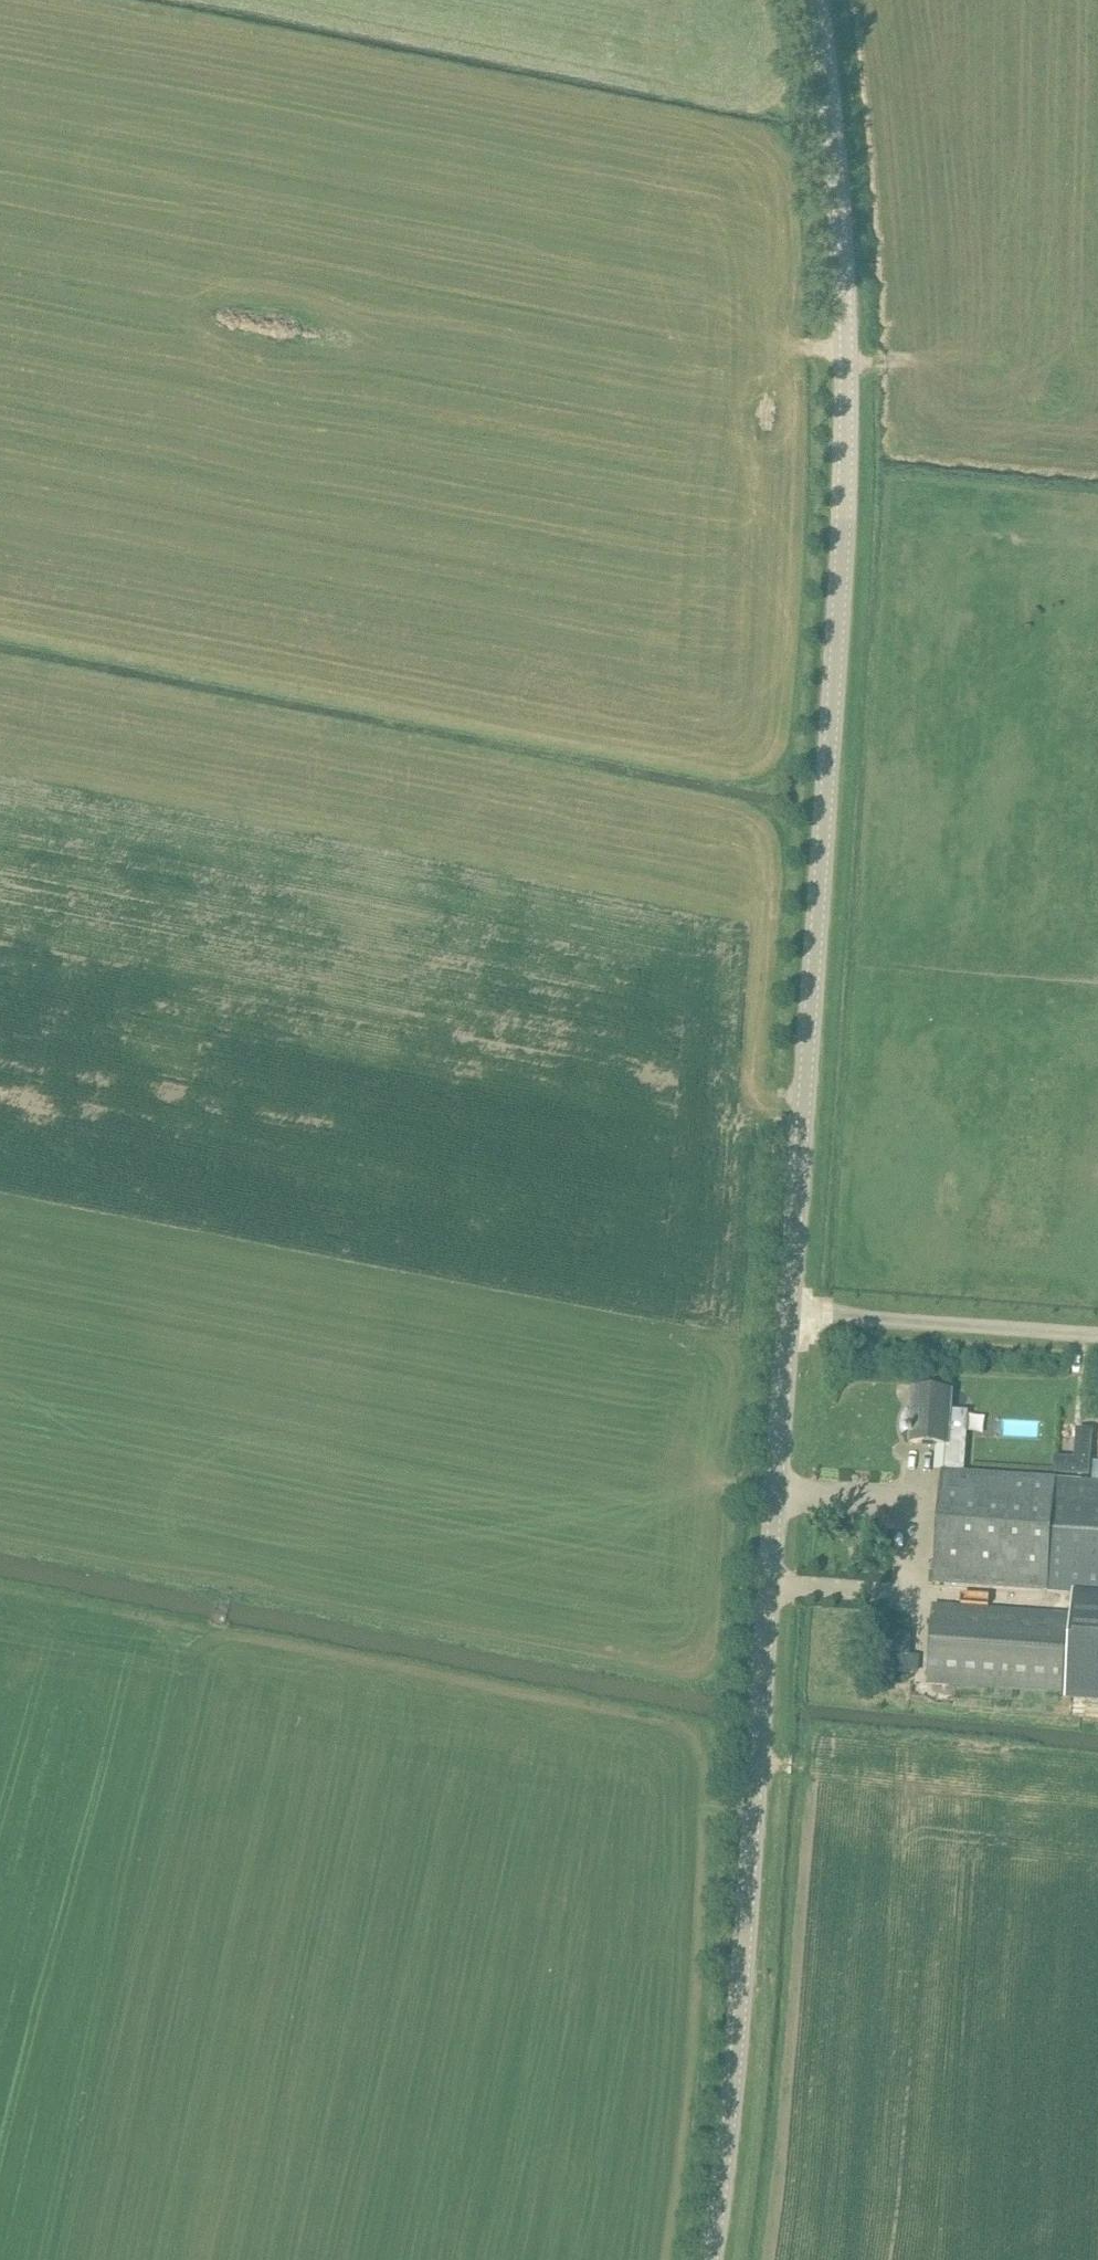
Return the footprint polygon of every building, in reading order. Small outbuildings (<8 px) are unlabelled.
[(941,1393),(919,1391),(918,1408),(913,1408),(910,1443),(947,1446),(945,1472),(943,1472),(935,1584),(1097,1596),(1097,1484),(1055,1480),(963,1473),(966,1434),(950,1433),(953,1393),(941,1393)] [(1079,1472),(1081,1427),(1067,1426),(1064,1471),(1079,1472)] [(1085,1695),(1097,1696),(1097,1597),(1092,1596),(1091,1618),(933,1606),(928,1684),(1085,1695)] [(906,1657),(904,1682),(921,1683),(922,1658),(906,1657)]
